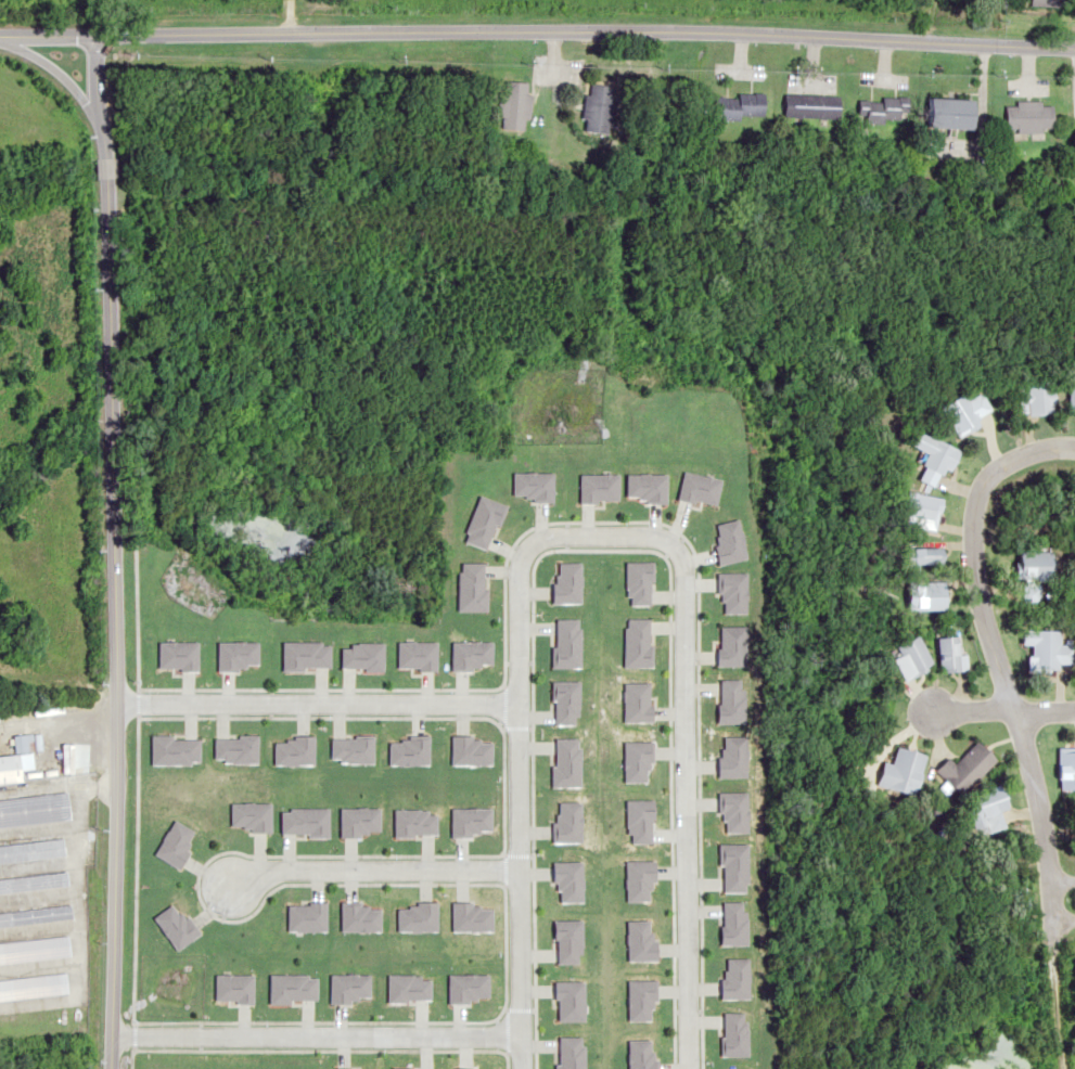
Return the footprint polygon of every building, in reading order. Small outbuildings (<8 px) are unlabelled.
[(523,129),(524,118),(528,119),(529,82),(499,81),(498,128),(523,129)] [(581,130),(609,134),(616,87),(588,83),(581,130)] [(765,95),(711,94),(710,118),(765,120),(765,95)] [(839,96),(784,94),(783,118),(839,120),(839,96)] [(857,97),(856,116),(865,116),(865,122),(906,124),(907,99),(857,97)] [(927,99),(927,128),(976,127),(976,98),(927,99)] [(1005,102),(1005,131),(1053,131),(1053,102),(1005,102)] [(959,671),(959,637),(939,637),(939,671),(959,671)] [(932,671),(922,638),(895,646),(898,656),(896,657),(903,679),(932,671)] [(955,764),(948,757),(937,769),(963,795),(998,759),(978,740),(955,764)] [(879,787),(919,796),(929,754),(898,747),(894,764),(885,762),(879,787)] [(67,794),(0,800),(0,828),(70,821),(67,794)] [(63,841),(0,847),(0,865),(65,859),(63,841)] [(67,873),(0,880),(0,894),(68,887),(67,873)] [(70,907),(0,914),(0,928),(72,921),(70,907)] [(455,941),(485,942),(486,922),(456,921),(455,941)] [(67,937),(0,944),(0,964),(69,957),(67,937)] [(65,975),(0,981),(0,1002),(67,995),(65,975)]
